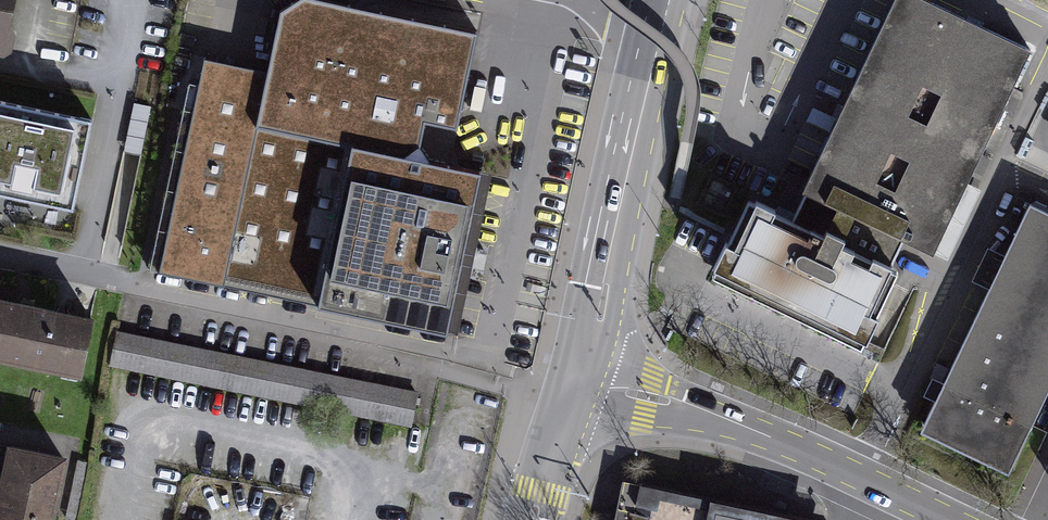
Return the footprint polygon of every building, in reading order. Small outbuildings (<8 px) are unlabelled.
[(935,0),(898,0),(756,280),(885,345),(1035,50),(935,0)] [(437,333),(494,50),(298,11),(288,61),(217,47),(170,280),(437,333)] [(0,105),(0,198),(64,211),(83,121),(0,105)] [(1032,202),(917,431),(1021,482),(1047,427),(1047,210),(1032,202)] [(0,303),(0,363),(77,377),(85,319),(0,303)] [(420,398),(120,340),(114,371),(414,429),(420,398)] [(12,448),(0,508),(0,519),(51,519),(63,458),(12,448)] [(706,519),(813,519),(709,500),(706,519)] [(633,512),(631,519),(674,519),(633,512)]
